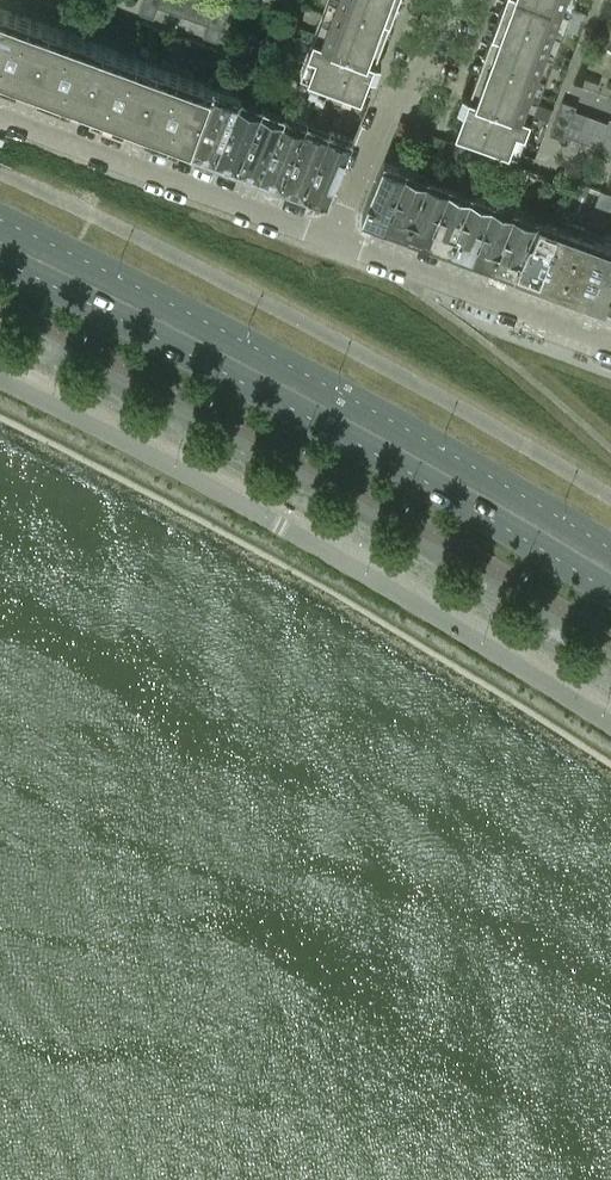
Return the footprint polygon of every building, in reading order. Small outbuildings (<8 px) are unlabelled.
[(231,7),(211,0),(144,0),(140,12),(154,17),(158,6),(208,24),(204,35),(218,41),(231,7)] [(330,15),(384,35),(396,0),(336,0),(330,15)] [(553,0),(503,0),(493,27),(547,47),(563,3),(553,0)] [(27,91),(51,25),(0,7),(0,81),(27,91)] [(384,35),(330,15),(322,12),(300,71),(362,93),(370,72),(376,74),(377,72),(381,59),(375,57),(384,35)] [(105,45),(51,25),(27,91),(80,110),(105,45)] [(547,47),(493,27),(478,69),(531,89),(547,47)] [(160,65),(105,45),(80,110),(135,131),(160,65)] [(214,85),(160,65),(135,131),(190,151),(214,85)] [(531,89),(478,69),(470,91),(463,89),(463,91),(458,104),(464,106),(456,128),(518,151),(539,92),(531,89)] [(312,86),(308,96),(316,99),(320,89),(312,86)] [(218,89),(193,151),(216,160),(242,98),(218,89)] [(242,98),(216,160),(238,168),(263,106),(242,98)] [(610,156),(610,118),(610,117),(608,122),(575,110),(577,105),(562,100),(550,134),(564,139),(566,135),(599,147),(597,151),(610,156)] [(263,106),(238,168),(260,176),(286,114),(263,106)] [(286,114),(260,176),(282,184),(308,122),(286,114)] [(308,122),(282,184),(305,193),(331,130),(308,122)] [(331,130),(305,193),(328,201),(353,139),(331,130)] [(474,149),(444,138),(439,150),(461,158),(464,151),(472,154),(474,149)] [(363,214),(384,222),(385,222),(407,165),(386,157),(363,214)] [(407,165),(385,222),(407,230),(427,180),(430,174),(407,165)] [(427,180),(407,230),(428,238),(449,181),(430,174),(427,180)] [(561,287),(579,238),(583,225),(570,220),(573,212),(580,214),(590,186),(575,180),(562,217),(560,216),(558,222),(538,279),(561,287)] [(449,181),(428,238),(449,246),(469,196),(471,190),(449,181)] [(469,196),(449,246),(471,254),(493,198),(471,190),(469,196)] [(493,198),(471,254),(493,262),(514,206),(493,198)] [(514,206),(493,262),(515,270),(535,221),(538,215),(514,206)] [(538,279),(558,222),(538,215),(535,221),(515,270),(538,279)] [(584,295),(603,239),(605,233),(583,225),(579,238),(561,287),(584,295)] [(610,291),(610,243),(603,239),(584,295),(606,304),(609,298),(610,291)]
